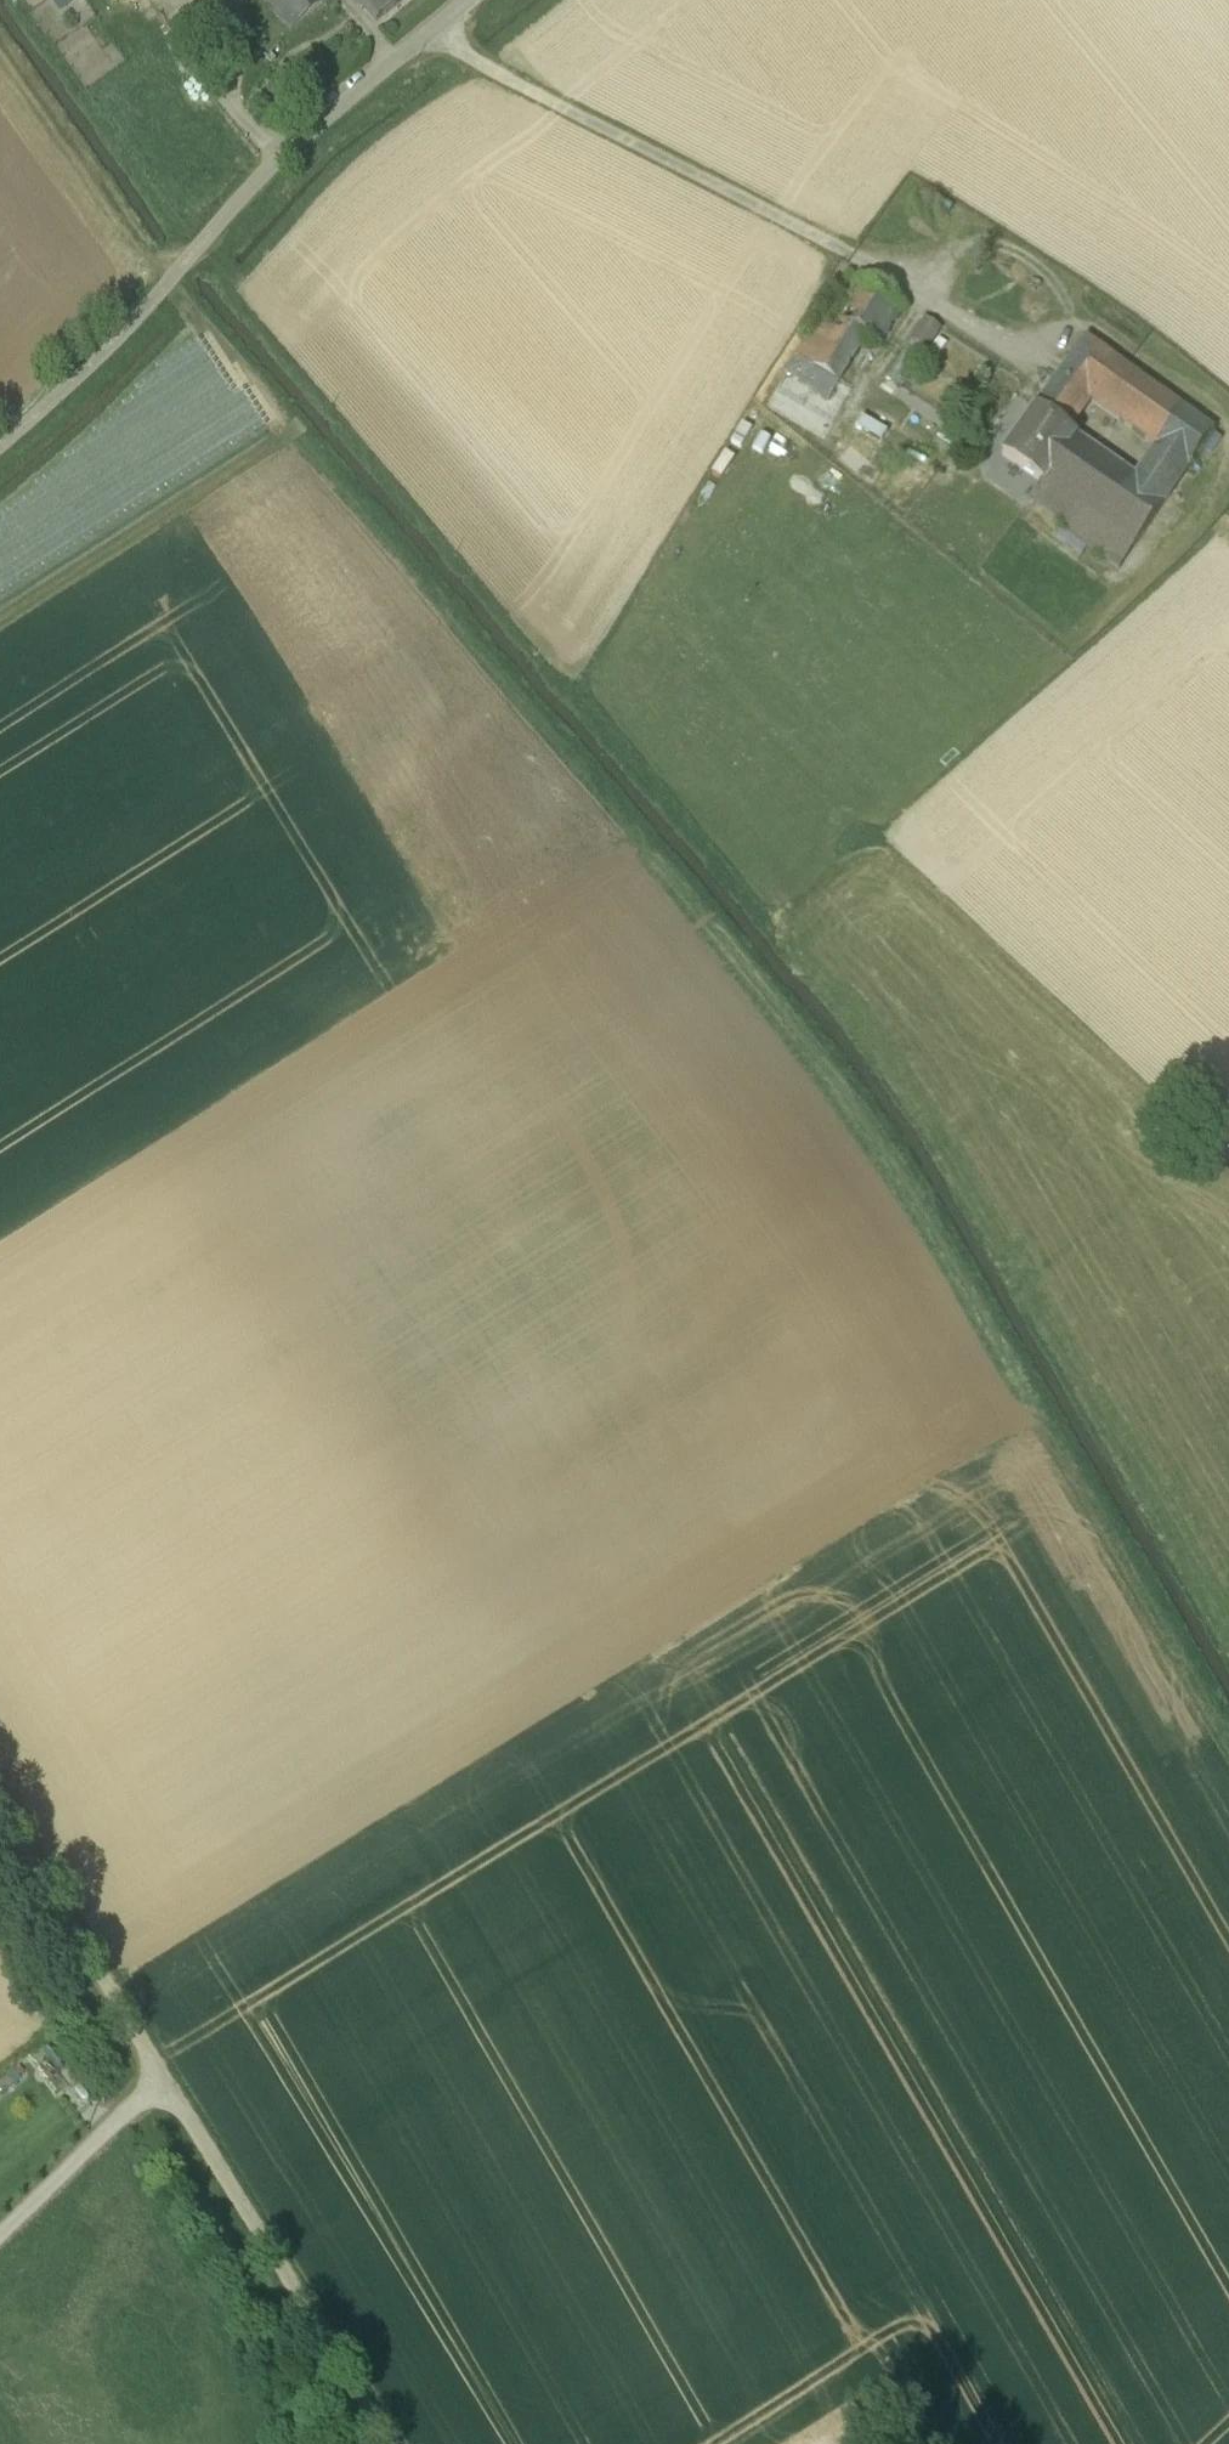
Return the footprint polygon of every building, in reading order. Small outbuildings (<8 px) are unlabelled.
[(321,7),(316,0),(262,0),(290,33),(321,7)] [(376,25),(407,0),(406,0),(356,0),(376,25)] [(905,311),(850,277),(786,378),(829,404),(866,341),(881,350),(905,311)] [(925,322),(888,379),(904,389),(941,333),(925,322)] [(1214,433),(1085,341),(1058,379),(1088,402),(1156,450),(1135,479),(1077,440),(1043,487),(1042,486),(1030,503),(1065,527),(1062,532),(1119,572),(1214,433)] [(1088,402),(1058,379),(1002,458),(1042,486),(1043,487),(1077,440),(1067,433),(1088,402)]
